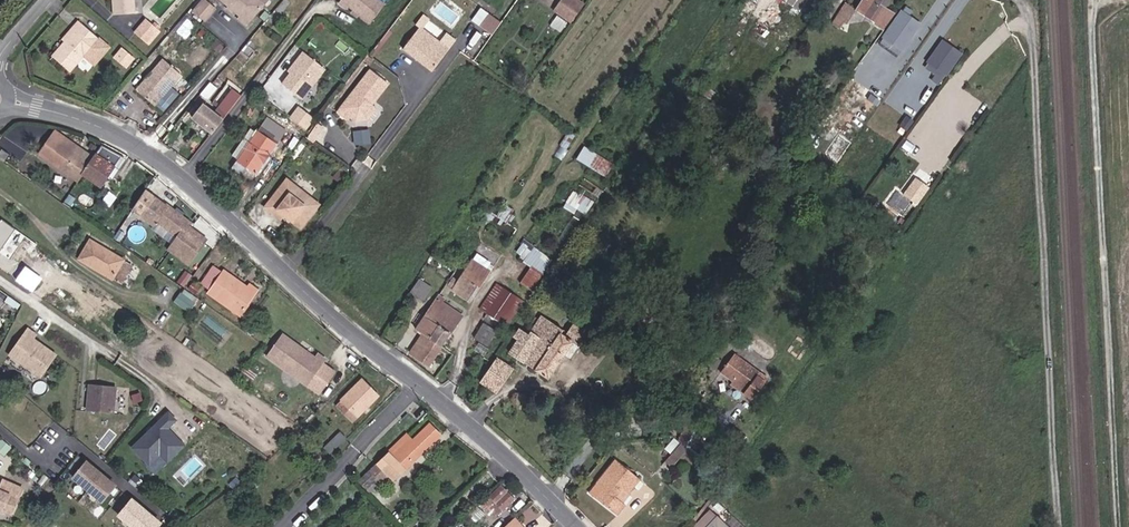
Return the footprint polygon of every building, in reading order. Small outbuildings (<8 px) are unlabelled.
[(114,13),(134,11),(134,0),(113,0),(114,13)] [(204,0),(203,0),(193,12),(204,22),(215,9),(204,0)] [(263,0),(224,0),(241,14),(237,18),(246,25),(266,2),(263,0)] [(380,0),(342,0),(340,4),(346,9),(348,7),(371,23),(385,4),(380,0)] [(550,6),(565,17),(579,0),(555,0),(550,6)] [(810,0),(780,0),(803,13),(810,0)] [(890,0),(862,0),(857,8),(856,9),(876,22),(876,23),(885,28),(896,14),(885,7),(890,0)] [(856,9),(857,8),(846,1),(832,21),(840,26),(843,21),(847,23),(856,9)] [(237,33),(243,39),(249,32),(226,10),(218,18),(221,21),(213,29),(227,43),(237,33)] [(495,32),(503,21),(490,11),(482,23),(495,32)] [(161,31),(146,19),(135,32),(150,45),(161,31)] [(108,49),(77,21),(71,28),(75,30),(51,57),(69,72),(83,56),(93,66),(108,49)] [(187,29),(193,34),(199,27),(192,22),(187,29)] [(451,48),(422,26),(405,48),(420,59),(422,56),(426,59),(424,62),(434,70),(451,48)] [(75,30),(71,28),(61,39),(64,42),(75,30)] [(202,30),(196,37),(203,42),(208,35),(202,30)] [(924,65),(944,79),(962,52),(942,38),(924,65)] [(248,59),(255,50),(247,44),(240,51),(248,59)] [(121,48),(113,57),(117,60),(124,50),(121,48)] [(135,59),(124,50),(117,60),(128,68),(135,59)] [(293,72),(285,83),(303,97),(327,66),(306,50),(293,66),(296,68),(293,72)] [(170,90),(181,77),(162,61),(149,76),(150,77),(147,82),(145,80),(134,92),(153,108),(157,104),(170,90)] [(373,103),(389,82),(372,69),(340,111),(349,118),(352,115),(357,118),(369,118),(377,106),(373,103)] [(217,87),(211,82),(201,93),(208,99),(217,87)] [(192,117),(212,134),(225,117),(242,96),(231,87),(213,109),(205,102),(192,117)] [(170,90),(157,104),(165,112),(178,97),(170,90)] [(309,128),(316,119),(303,108),(295,118),(309,128)] [(250,180),(288,131),(271,118),(260,132),(253,127),(231,155),(238,160),(233,166),(250,180)] [(50,138),(71,153),(77,144),(56,129),(50,138)] [(40,153),(78,179),(82,173),(83,172),(94,156),(85,149),(77,144),(71,153),(50,138),(40,153)] [(102,144),(94,156),(83,172),(101,185),(116,165),(115,164),(121,155),(102,144)] [(616,166),(588,147),(581,158),(609,177),(616,166)] [(10,153),(3,148),(0,152),(0,158),(5,161),(10,153)] [(915,175),(902,195),(917,205),(930,185),(915,175)] [(267,206),(276,212),(279,208),(285,213),(303,226),(321,203),(312,196),(305,205),(292,195),(299,186),(288,178),(267,206)] [(109,202),(118,190),(113,186),(104,199),(109,202)] [(312,196),(299,186),(292,195),(305,205),(312,196)] [(578,207),(587,212),(594,200),(574,188),(563,206),(574,213),(578,207)] [(157,222),(177,236),(167,250),(189,266),(208,240),(188,226),(191,223),(146,191),(133,210),(154,225),(157,222)] [(285,213),(279,208),(276,212),(282,217),(285,213)] [(113,277),(124,259),(90,238),(79,257),(113,277)] [(553,259),(534,246),(516,273),(524,278),(521,282),(532,289),(553,259)] [(492,261),(481,253),(476,260),(487,268),(492,261)] [(132,264),(124,259),(113,277),(121,282),(132,264)] [(480,286),(491,271),(487,268),(476,260),(474,259),(453,288),(468,298),(478,285),(480,286)] [(202,284),(210,290),(225,269),(217,263),(202,284)] [(184,284),(192,274),(184,268),(176,278),(184,284)] [(225,269),(210,290),(241,313),(253,296),(240,286),(243,283),(225,269)] [(253,296),(262,284),(253,277),(247,286),(243,283),(240,286),(253,296)] [(419,278),(409,291),(424,300),(433,287),(419,278)] [(189,287),(197,293),(201,287),(193,281),(189,287)] [(507,326),(525,301),(497,282),(480,307),(507,326)] [(198,297),(184,287),(181,292),(194,302),(198,297)] [(194,302),(181,292),(175,299),(189,309),(194,302)] [(437,297),(425,315),(432,320),(440,325),(434,334),(431,337),(442,346),(462,315),(437,297)] [(429,364),(439,350),(427,341),(431,337),(434,334),(426,328),(432,320),(425,315),(415,329),(421,334),(410,352),(429,364)] [(518,338),(509,353),(549,379),(574,341),(579,345),(588,331),(576,324),(567,337),(561,333),(563,330),(541,316),(529,334),(520,328),(515,336),(518,338)] [(426,328),(434,334),(440,325),(432,320),(426,328)] [(486,345),(495,331),(484,323),(475,336),(486,345)] [(46,378),(61,358),(38,342),(36,344),(31,341),(36,334),(29,329),(11,354),(46,378)] [(300,347),(281,334),(267,355),(309,383),(325,358),(317,353),(313,358),(299,349),(300,347)] [(439,350),(442,346),(431,337),(427,341),(439,350)] [(196,342),(191,348),(196,351),(201,345),(196,342)] [(771,376),(737,352),(724,370),(738,380),(739,378),(742,379),(740,382),(749,388),(747,391),(755,397),(771,376)] [(496,393),(514,367),(497,355),(480,382),(496,393)] [(352,421),(379,394),(363,378),(336,404),(352,421)] [(114,411),(117,388),(88,385),(85,408),(114,411)] [(448,428),(431,411),(359,480),(370,492),(388,474),(394,480),(448,428)] [(737,441),(746,429),(738,423),(729,436),(737,441)] [(684,448),(692,434),(684,429),(676,443),(680,445),(684,448)] [(128,450),(142,437),(135,430),(121,442),(128,450)] [(322,459),(345,437),(340,431),(317,454),(322,459)] [(673,466),(690,451),(684,448),(680,445),(666,457),(673,466)] [(114,480),(86,456),(72,473),(100,497),(114,480)] [(640,479),(614,460),(589,494),(618,514),(625,504),(616,497),(623,488),(629,493),(640,479)] [(56,481),(61,475),(57,472),(52,478),(56,481)] [(21,487),(3,479),(0,486),(0,509),(11,513),(21,487)] [(501,485),(480,505),(494,518),(513,499),(501,485)] [(131,494),(116,511),(135,526),(150,526),(158,518),(131,494)] [(723,503),(718,498),(713,503),(719,508),(723,503)] [(520,518),(529,526),(540,515),(531,506),(520,518)] [(693,526),(730,526),(712,508),(693,526)] [(513,517),(503,526),(522,526),(513,517)]
